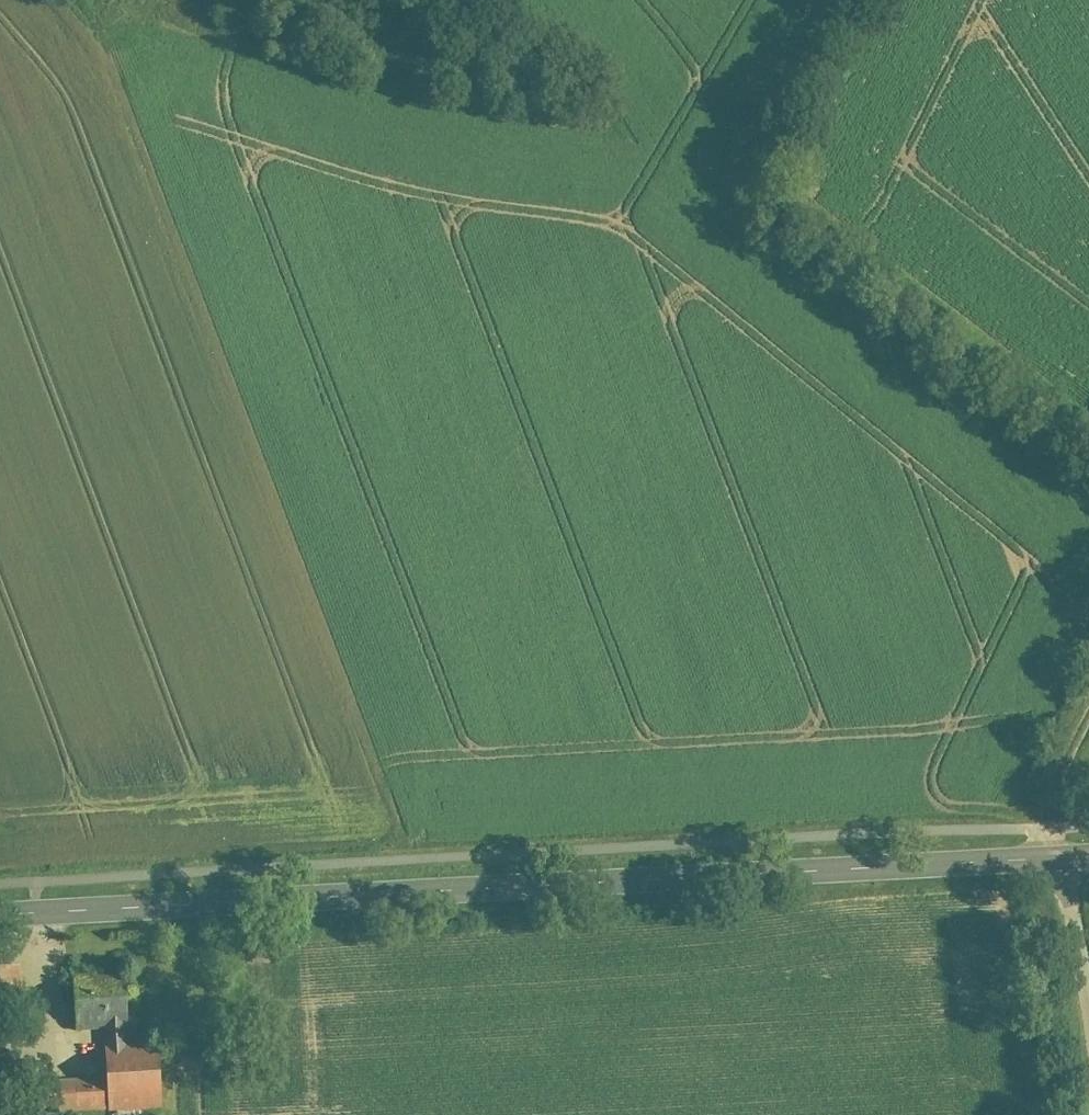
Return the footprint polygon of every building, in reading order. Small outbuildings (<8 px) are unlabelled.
[(123,1033),(128,1033),(126,983),(71,985),(72,1035),(100,1034),(102,1072),(32,1075),(34,1114),(137,1114),(164,1114),(163,1070),(125,1071),(123,1033)]
